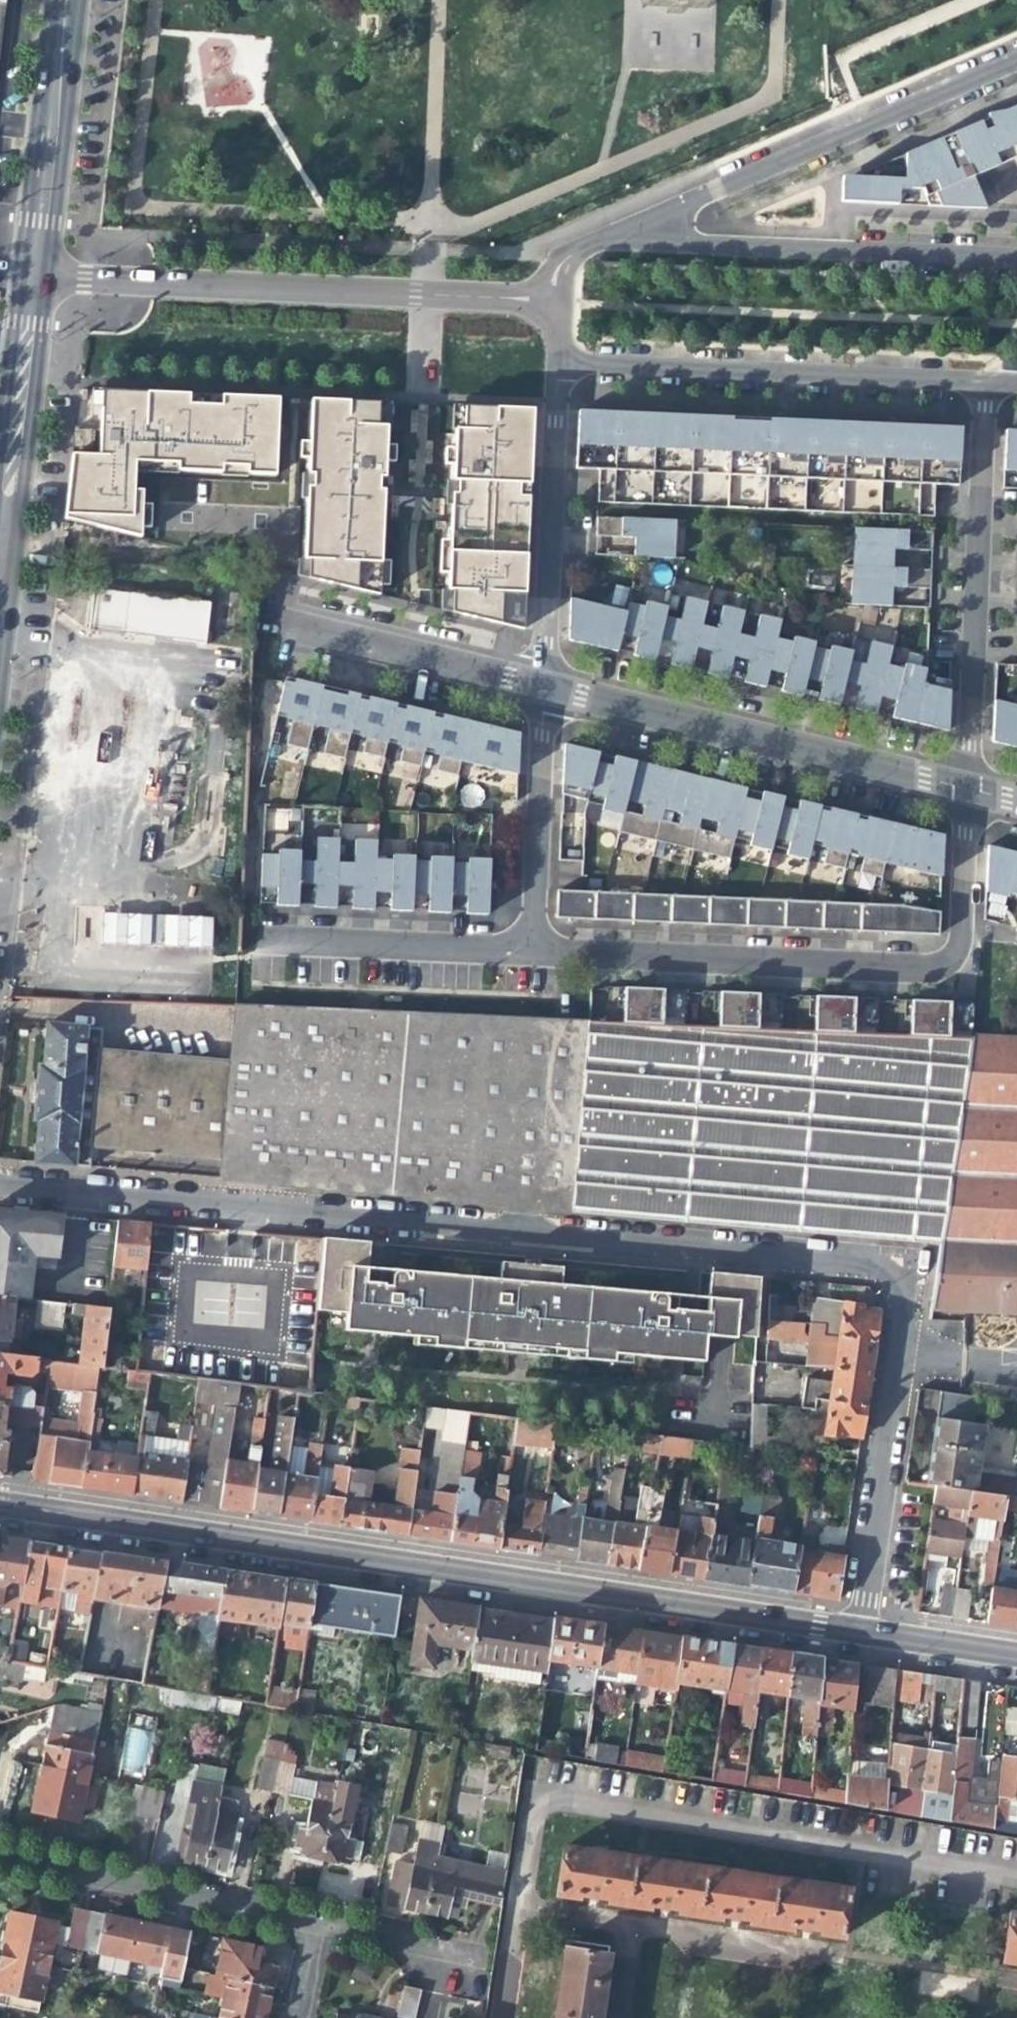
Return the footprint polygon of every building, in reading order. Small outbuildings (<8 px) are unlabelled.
[(714,0),(642,0),(642,7),(663,7),(663,47),(698,47),(698,61),(656,61),(656,71),(714,71),(714,0)] [(1003,113),(986,116),(987,120),(841,183),(839,203),(985,210),(972,178),(1016,158),(1016,107),(1003,113)] [(275,476),(278,399),(102,391),(100,456),(70,455),(63,515),(97,517),(97,528),(141,538),(143,490),(134,492),(135,469),(275,476)] [(310,578),(379,595),(389,403),(312,400),(305,560),(310,561),(310,578)] [(523,629),(533,410),(455,406),(449,611),(523,629)] [(951,462),(951,454),(959,455),(960,433),(933,432),(933,428),(910,427),(910,434),(894,433),(895,426),(872,425),(872,433),(857,432),(857,424),(834,423),(834,431),(819,430),(819,423),(796,422),(796,429),(781,429),(781,421),(757,420),(757,427),(742,427),(742,419),(719,418),(719,426),(705,425),(706,418),(681,417),(681,424),(666,423),(666,416),(643,415),(643,423),(629,422),(629,418),(592,416),(592,413),(578,412),(577,432),(586,435),(586,445),(577,445),(575,470),(599,470),(597,503),(933,518),(934,485),(958,486),(959,462),(951,462)] [(643,423),(643,415),(630,414),(592,413),(592,416),(629,418),(629,422),(643,423)] [(681,424),(681,417),(676,417),(669,416),(666,416),(666,423),(681,424)] [(719,426),(719,418),(706,418),(705,425),(719,426)] [(757,427),(757,420),(742,419),(742,427),(757,427)] [(796,429),(796,422),(794,422),(781,421),(781,429),(796,429)] [(834,431),(834,423),(819,423),(819,430),(834,431)] [(872,433),(872,425),(861,424),(857,424),(857,432),(872,433)] [(910,434),(910,427),(895,426),(894,433),(910,434)] [(1005,431),(1003,488),(1016,489),(1016,431),(1005,431)] [(586,445),(586,435),(577,432),(577,438),(577,445),(586,445)] [(669,559),(670,521),(597,518),(596,527),(596,537),(635,539),(634,558),(645,558),(669,559)] [(881,569),(882,549),(893,550),(931,552),(932,533),(857,529),(856,568),(881,569)] [(634,558),(635,539),(596,537),(595,556),(634,558)] [(893,558),(893,550),(882,549),(881,569),(892,569),(893,558)] [(879,607),(880,587),(930,589),(931,571),(881,569),(856,568),(854,605),(879,607)] [(613,585),(614,605),(627,604),(626,585),(613,585)] [(82,628),(207,641),(211,600),(86,587),(82,628)] [(891,599),(891,588),(880,587),(879,607),(890,607),(891,599)] [(705,609),(707,603),(686,598),(680,622),(670,664),(669,665),(680,668),(691,670),(691,669),(705,609)] [(601,649),(610,613),(570,600),(568,641),(587,645),(601,649)] [(664,618),(666,608),(646,603),(644,608),(633,655),(633,656),(643,659),(654,662),(654,660),(664,618)] [(633,655),(644,608),(628,604),(625,618),(617,651),(633,655)] [(738,635),(744,612),(723,607),(717,630),(707,673),(707,674),(720,677),(727,679),(728,677),(738,635)] [(707,673),(717,630),(705,627),(709,610),(705,609),(691,669),(707,673)] [(617,651),(625,618),(610,613),(601,649),(617,652),(617,651)] [(776,639),(781,620),(760,616),(754,639),(744,681),(743,683),(752,685),(764,688),(765,686),(776,639)] [(670,664),(680,622),(664,618),(654,660),(670,664)] [(744,681),(754,639),(738,635),(728,677),(744,681)] [(813,648),(814,643),(793,638),(792,643),(781,690),(780,692),(792,695),(801,697),(802,695),(813,648)] [(781,690),(792,643),(776,639),(765,686),(781,690)] [(887,666),(891,647),(871,642),(865,666),(855,708),(854,709),(866,712),(875,715),(876,713),(887,666)] [(849,662),(851,652),(830,647),(829,652),(818,699),(817,701),(828,703),(838,706),(839,704),(849,662)] [(818,699),(829,652),(813,648),(802,695),(818,699)] [(855,708),(865,666),(849,662),(839,704),(855,708)] [(924,675),(949,681),(950,663),(927,662),(927,665),(925,670),(924,675)] [(912,723),(924,675),(925,670),(904,665),(903,670),(892,717),(891,719),(902,721),(912,723)] [(892,717),(903,670),(887,666),(876,713),(892,717)] [(947,732),(949,681),(924,675),(912,723),(930,728),(947,732)] [(292,720),(301,683),(292,681),(285,679),(276,716),(292,720)] [(313,726),(322,688),(301,683),(292,720),(286,746),(307,751),(313,726)] [(329,730),(338,691),(322,688),(313,726),(329,730)] [(359,697),(359,696),(338,691),(329,730),(323,755),(344,759),(350,734),(359,697)] [(994,693),(992,743),(1005,746),(1016,749),(1016,698),(994,693)] [(366,738),(375,701),(359,697),(350,734),(366,738)] [(396,706),(396,705),(375,700),(375,701),(366,738),(362,754),(383,759),(387,743),(396,706)] [(403,747),(412,710),(396,706),(387,743),(403,747)] [(433,715),(433,714),(412,709),(412,710),(403,747),(399,762),(420,768),(424,751),(433,715)] [(440,755),(449,718),(433,715),(424,751),(440,755)] [(470,723),(449,718),(440,755),(436,771),(457,776),(461,762),(470,723)] [(475,765),(485,727),(476,725),(470,723),(461,762),(475,765)] [(517,775),(519,735),(485,726),(485,727),(475,765),(517,775)] [(598,755),(598,753),(582,749),(563,745),(561,795),(586,802),(598,755)] [(602,807),(614,759),(598,755),(586,802),(586,803),(602,807)] [(625,804),(635,762),(624,760),(614,757),(614,759),(602,807),(602,811),(622,816),(623,812),(625,804)] [(644,809),(654,767),(635,762),(625,804),(644,809)] [(662,813),(672,771),(662,769),(654,767),(644,809),(642,817),(623,812),(622,816),(618,833),(655,842),(660,821),(662,813)] [(680,818),(691,776),(672,771),(662,813),(680,818)] [(697,830),(709,780),(697,777),(691,776),(680,818),(679,825),(660,821),(655,842),(692,851),(697,830)] [(717,827),(728,785),(709,780),(699,822),(717,827)] [(746,791),(746,789),(737,787),(728,785),(717,827),(716,834),(697,830),(692,851),(729,860),(735,834),(746,791)] [(751,838),(762,794),(746,791),(735,834),(751,838)] [(783,799),(783,798),(773,796),(762,793),(751,838),(750,842),(771,848),(772,843),(783,799)] [(788,847),(799,803),(783,799),(772,843),(788,847)] [(820,808),(820,807),(812,805),(799,802),(799,803),(788,847),(787,851),(808,856),(809,852),(820,808)] [(276,824),(298,825),(299,809),(276,808),(276,824)] [(825,856),(836,812),(820,808),(809,852),(825,856)] [(857,817),(857,816),(836,810),(836,812),(825,856),(824,860),(845,865),(846,861),(857,817)] [(862,865),(873,821),(857,817),(846,861),(862,865)] [(884,864),(894,824),(890,824),(886,823),(873,820),(873,821),(862,865),(861,869),(882,874),(884,864)] [(900,867),(910,829),(894,824),(884,864),(900,867)] [(941,877),(942,836),(925,832),(910,829),(900,867),(941,877)] [(337,864),(338,840),(317,839),(316,863),(314,904),(314,908),(323,908),(335,909),(336,904),(337,864)] [(376,861),(376,841),(355,840),(354,864),(352,905),(352,909),(361,910),(373,911),(374,906),(376,861)] [(1004,851),(987,847),(985,888),(1016,896),(1016,854),(1004,851)] [(300,862),(300,852),(278,851),(278,856),(276,905),(276,906),(284,906),(298,907),(298,903),(300,862)] [(276,905),(278,856),(262,855),(260,904),(276,905)] [(414,862),(414,857),(392,856),(392,861),(390,907),(390,911),(398,912),(411,912),(412,908),(414,862)] [(450,910),(452,864),(452,859),(431,858),(431,863),(429,908),(429,913),(444,914),(449,914),(450,910)] [(487,915),(490,860),(468,860),(468,865),(466,910),(466,915),(479,915),(487,915)] [(390,907),(392,861),(376,861),(374,906),(390,907)] [(314,904),(316,863),(300,862),(298,903),(314,904)] [(429,908),(431,863),(414,862),(412,908),(429,908)] [(354,864),(337,864),(336,904),(352,905),(354,864)] [(466,910),(468,865),(452,864),(450,910),(466,910)] [(594,919),(595,893),(580,892),(557,891),(556,918),(567,919),(567,918),(594,919)] [(632,922),(633,895),(604,893),(595,893),(594,919),(594,920),(632,922)] [(669,924),(671,896),(642,895),(633,895),(632,922),(655,923),(669,924)] [(708,924),(709,898),(681,896),(671,896),(669,924),(681,924),(681,923),(708,924)] [(745,926),(747,899),(720,898),(709,898),(708,924),(707,925),(719,926),(719,925),(745,926)] [(784,928),(785,901),(758,900),(747,899),(745,926),(745,927),(757,927),(784,928)] [(822,929),(823,903),(797,902),(785,901),(784,928),(784,929),(795,929),(795,928),(822,929)] [(860,931),(861,905),(836,903),(823,903),(822,929),(822,930),(833,931),(833,930),(860,931)] [(938,935),(939,913),(899,906),(861,905),(860,931),(887,932),(886,933),(938,935)] [(213,946),(213,914),(103,913),(103,945),(213,946)] [(623,1010),(624,989),(617,989),(616,1010),(623,1010)] [(662,1020),(663,991),(639,990),(624,989),(623,1010),(623,1024),(662,1026),(662,1020)] [(684,1027),(685,994),(669,993),(668,1020),(662,1020),(662,1026),(684,1027)] [(757,1024),(758,994),(739,994),(719,993),(718,1014),(718,1028),(757,1029),(757,1024)] [(781,1030),(782,998),(764,997),(763,1024),(757,1024),(757,1029),(781,1030)] [(853,1028),(854,999),(835,998),(815,997),(814,1018),(814,1031),(817,1031),(853,1033),(853,1028)] [(876,1034),(877,1002),(861,1001),(859,1028),(853,1028),(853,1033),(876,1034)] [(949,1032),(950,1002),(932,1002),(911,1001),(910,1022),(910,1035),(949,1038),(949,1032)] [(210,1017),(235,1019),(236,1006),(211,1005),(210,1017)] [(972,1039),(973,1006),(956,1005),(955,1032),(949,1032),(949,1038),(971,1039),(972,1039)] [(587,1023),(236,1006),(235,1019),(234,1023),(233,1037),(231,1061),(223,1159),(221,1178),(397,1194),(570,1209),(587,1023)] [(38,1119),(33,1161),(89,1166),(90,1158),(91,1147),(223,1159),(231,1061),(99,1049),(100,1027),(87,1027),(87,1024),(46,1021),(42,1064),(37,1064),(32,1118),(38,1119)] [(209,1035),(233,1037),(234,1023),(210,1022),(209,1035)] [(588,1023),(587,1023),(570,1209),(682,1219),(799,1229),(817,1031),(814,1031),(781,1030),(757,1029),(718,1028),(684,1027),(662,1026),(588,1023)] [(853,1033),(817,1031),(799,1229),(868,1235),(939,1242),(971,1039),(949,1038),(910,1035),(901,1035),(876,1034),(853,1033)] [(971,1039),(939,1242),(929,1308),(995,1312),(1016,1313),(1016,1042),(1015,1042),(1002,1041),(972,1039),(971,1039)] [(14,1299),(29,1301),(33,1268),(27,1267),(27,1254),(60,1259),(64,1217),(31,1214),(0,1212),(0,1297),(14,1299)] [(112,1267),(134,1269),(144,1270),(149,1225),(128,1223),(118,1222),(112,1267)] [(617,1356),(706,1364),(708,1342),(710,1313),(695,1312),(681,1311),(682,1298),(559,1288),(535,1286),(497,1283),(377,1273),(376,1285),(370,1285),(361,1284),(364,1243),(321,1239),(314,1311),(342,1313),(340,1333),(435,1341),(434,1351),(463,1353),(464,1343),(584,1353),(583,1363),(616,1366),(617,1356)] [(529,1269),(499,1267),(497,1283),(535,1286),(559,1288),(561,1272),(529,1269)] [(133,1285),(143,1286),(144,1270),(134,1269),(133,1285)] [(721,1343),(734,1344),(735,1340),(739,1291),(740,1276),(726,1275),(713,1274),(710,1313),(708,1342),(721,1343)] [(740,1276),(739,1291),(756,1292),(757,1282),(754,1280),(749,1277),(740,1276)] [(753,1341),(756,1292),(739,1291),(735,1340),(753,1341)] [(777,1297),(767,1296),(766,1319),(777,1321),(777,1297)] [(14,1299),(0,1297),(0,1355),(6,1356),(7,1344),(10,1344),(10,1337),(19,1337),(21,1321),(12,1319),(14,1299)] [(810,1300),(807,1326),(822,1329),(821,1338),(836,1340),(871,1344),(873,1325),(875,1312),(858,1309),(858,1306),(810,1300)] [(61,1304),(36,1301),(34,1327),(61,1331),(64,1305),(61,1304)] [(84,1307),(76,1365),(99,1368),(107,1310),(84,1307)] [(807,1337),(821,1338),(822,1329),(807,1326),(777,1321),(766,1319),(765,1339),(807,1345),(807,1337)] [(964,1320),(924,1319),(924,1341),(964,1341),(964,1320)] [(821,1338),(818,1356),(817,1369),(831,1371),(836,1340),(821,1338)] [(831,1371),(866,1376),(868,1360),(871,1344),(836,1340),(831,1371)] [(818,1356),(764,1348),(763,1362),(817,1369),(818,1356)] [(47,1373),(49,1361),(6,1356),(0,1355),(0,1403),(42,1408),(43,1395),(34,1394),(27,1387),(11,1385),(8,1388),(2,1387),(4,1372),(11,1373),(14,1376),(28,1377),(36,1372),(47,1373)] [(39,1427),(31,1481),(55,1485),(82,1489),(87,1454),(92,1419),(93,1414),(94,1407),(99,1368),(76,1365),(49,1361),(47,1373),(45,1387),(84,1391),(78,1424),(40,1419),(39,1427)] [(147,1390),(149,1374),(135,1372),(129,1371),(127,1387),(147,1390)] [(812,1399),(828,1401),(862,1405),(864,1393),(866,1376),(831,1371),(830,1383),(803,1380),(798,1408),(809,1410),(811,1411),(812,1399)] [(203,1468),(202,1470),(197,1507),(202,1507),(219,1509),(227,1461),(232,1428),(239,1385),(198,1380),(195,1404),(215,1407),(209,1450),(215,1451),(211,1469),(203,1468)] [(932,1447),(927,1485),(935,1487),(970,1492),(1005,1496),(1014,1497),(1016,1482),(974,1475),(975,1468),(981,1425),(970,1424),(973,1397),(939,1393),(932,1447)] [(840,1436),(858,1438),(859,1424),(862,1405),(828,1401),(812,1399),(811,1411),(809,1410),(805,1434),(840,1439),(840,1436)] [(764,1404),(750,1401),(748,1424),(747,1449),(773,1452),(774,1439),(764,1437),(766,1424),(762,1423),(764,1404)] [(42,1408),(0,1403),(0,1477),(2,1477),(4,1467),(9,1424),(39,1427),(40,1419),(42,1408)] [(418,1485),(410,1484),(403,1537),(423,1540),(447,1544),(461,1450),(462,1442),(466,1413),(422,1408),(419,1425),(432,1427),(439,1428),(431,1486),(428,1507),(415,1505),(418,1485)] [(263,1471),(256,1470),(249,1514),(269,1517),(278,1519),(285,1474),(289,1450),(294,1416),(272,1413),(263,1471)] [(246,1463),(227,1461),(219,1509),(232,1512),(249,1514),(256,1470),(263,1420),(254,1418),(246,1463)] [(101,1421),(92,1419),(87,1454),(97,1455),(101,1421)] [(549,1449),(552,1424),(549,1424),(513,1419),(510,1444),(549,1449)] [(143,1421),(140,1436),(152,1437),(154,1423),(143,1421)] [(179,1426),(178,1441),(190,1443),(192,1428),(179,1426)] [(432,1427),(423,1485),(431,1486),(439,1428),(432,1427)] [(624,1458),(625,1448),(627,1434),(621,1433),(593,1430),(589,1453),(624,1458)] [(625,1448),(656,1451),(658,1438),(654,1437),(627,1434),(625,1448)] [(178,1441),(152,1437),(140,1436),(138,1453),(187,1460),(190,1443),(178,1441)] [(655,1455),(686,1459),(689,1441),(682,1441),(666,1439),(658,1438),(656,1451),(655,1455)] [(674,1532),(667,1577),(686,1579),(703,1582),(710,1537),(712,1522),(718,1488),(721,1463),(724,1446),(689,1441),(686,1459),(674,1532)] [(306,1443),(305,1452),(302,1476),(285,1474),(278,1519),(293,1521),(307,1523),(315,1467),(318,1445),(306,1443)] [(369,1472),(346,1468),(338,1528),(370,1532),(403,1537),(410,1484),(416,1449),(400,1447),(393,1490),(367,1487),(369,1472)] [(305,1452),(289,1450),(285,1474),(302,1476),(305,1452)] [(476,1452),(461,1450),(447,1544),(472,1547),(494,1551),(498,1527),(508,1457),(497,1456),(490,1502),(475,1500),(474,1506),(465,1504),(468,1480),(472,1480),(476,1452)] [(187,1460),(138,1453),(137,1460),(131,1497),(153,1500),(182,1504),(186,1467),(187,1460)] [(137,1460),(97,1455),(87,1454),(82,1489),(106,1493),(131,1497),(137,1460)] [(331,1469),(315,1467),(307,1523),(327,1526),(338,1528),(346,1468),(347,1463),(339,1462),(338,1467),(331,1467),(331,1469)] [(202,1470),(186,1467),(182,1504),(197,1507),(202,1470)] [(975,1468),(974,1475),(1016,1482),(1016,1475),(1016,1474),(975,1468)] [(578,1470),(573,1505),(582,1506),(587,1471),(578,1470)] [(603,1523),(580,1520),(574,1563),(593,1565),(606,1567),(613,1523),(619,1486),(609,1484),(603,1523)] [(423,1485),(418,1485),(415,1505),(428,1507),(431,1486),(423,1485)] [(933,1504),(961,1508),(967,1509),(970,1492),(935,1487),(933,1504)] [(632,1525),(613,1523),(606,1567),(623,1570),(637,1572),(649,1491),(650,1489),(639,1488),(636,1510),(634,1510),(632,1525)] [(734,1489),(718,1488),(712,1522),(728,1524),(734,1489)] [(660,1492),(649,1491),(637,1572),(654,1575),(667,1577),(674,1532),(655,1529),(660,1492)] [(985,1570),(994,1571),(995,1565),(1005,1496),(970,1492),(967,1509),(965,1526),(963,1537),(983,1540),(989,1541),(985,1570)] [(762,1493),(754,1543),(748,1589),(771,1592),(792,1595),(799,1554),(800,1547),(767,1543),(770,1526),(776,1527),(779,1504),(762,1493)] [(518,1529),(498,1527),(494,1551),(514,1554),(535,1557),(540,1517),(543,1496),(536,1495),(534,1502),(528,1501),(526,1512),(519,1511),(518,1529)] [(571,1521),(540,1517),(535,1557),(551,1559),(574,1563),(580,1520),(582,1506),(573,1505),(571,1521)] [(961,1508),(959,1525),(965,1526),(967,1509),(961,1508)] [(930,1521),(925,1553),(947,1556),(960,1558),(963,1537),(965,1526),(959,1525),(930,1521)] [(754,1543),(710,1537),(703,1582),(729,1586),(748,1589),(754,1543)] [(21,1586),(30,1543),(12,1540),(0,1538),(0,1592),(1,1589),(8,1583),(21,1586)] [(57,1610),(61,1591),(69,1548),(51,1546),(30,1543),(21,1586),(18,1603),(57,1610)] [(825,1557),(799,1554),(792,1595),(834,1602),(842,1548),(833,1547),(826,1546),(825,1557)] [(89,1616),(92,1599),(101,1553),(85,1550),(69,1548),(61,1591),(75,1594),(72,1613),(89,1616)] [(152,1628),(159,1593),(164,1562),(132,1557),(114,1555),(101,1553),(92,1599),(120,1604),(117,1623),(152,1628)] [(946,1564),(947,1556),(925,1553),(923,1570),(930,1571),(931,1562),(936,1563),(946,1564)] [(169,1610),(203,1615),(219,1618),(225,1571),(194,1567),(177,1564),(164,1562),(159,1593),(172,1595),(169,1610)] [(995,1565),(994,1571),(986,1625),(1003,1627),(1016,1629),(1016,1623),(1016,1572),(995,1565)] [(278,1630),(278,1625),(285,1580),(259,1576),(225,1571),(219,1618),(218,1621),(278,1630)] [(304,1650),(308,1625),(314,1584),(299,1582),(285,1580),(278,1625),(299,1628),(296,1648),(304,1650)] [(392,1638),(398,1597),(359,1591),(314,1584),(308,1625),(392,1638)] [(941,1589),(936,1618),(951,1620),(955,1591),(941,1589)] [(970,1593),(955,1591),(951,1620),(966,1622),(970,1593)] [(434,1645),(471,1650),(478,1608),(448,1604),(419,1600),(409,1665),(430,1668),(434,1645)] [(544,1673),(546,1661),(552,1620),(519,1615),(478,1608),(471,1650),(469,1660),(492,1664),(490,1678),(490,1681),(538,1689),(540,1671),(544,1673)] [(198,1695),(207,1697),(210,1675),(211,1665),(213,1650),(218,1621),(219,1618),(203,1615),(196,1659),(204,1660),(198,1695)] [(587,1675),(593,1676),(594,1667),(601,1627),(575,1623),(552,1620),(546,1661),(588,1668),(587,1675)] [(594,1667),(635,1673),(641,1633),(624,1630),(601,1627),(594,1667)] [(633,1682),(672,1689),(673,1681),(680,1638),(661,1636),(641,1633),(635,1673),(633,1682)] [(690,1684),(723,1689),(730,1646),(704,1642),(680,1638),(673,1681),(690,1684)] [(271,1675),(275,1646),(264,1644),(259,1673),(271,1675)] [(748,1728),(750,1713),(754,1689),(759,1650),(748,1648),(730,1646),(723,1689),(740,1691),(738,1705),(736,1726),(748,1728)] [(224,1653),(213,1650),(211,1665),(222,1667),(224,1653)] [(761,1690),(785,1694),(790,1655),(776,1653),(759,1650),(754,1689),(761,1690)] [(805,1723),(815,1724),(824,1660),(806,1657),(790,1655),(785,1694),(810,1697),(808,1708),(807,1709),(805,1723)] [(467,1674),(490,1678),(492,1664),(469,1660),(467,1674)] [(852,1709),(852,1702),(857,1665),(845,1663),(824,1660),(815,1724),(813,1736),(829,1738),(833,1706),(852,1709)] [(23,1666),(6,1663),(0,1661),(0,1679),(21,1683),(23,1666)] [(893,1708),(894,1698),(895,1695),(898,1671),(880,1668),(857,1665),(852,1702),(893,1708)] [(593,1676),(633,1682),(635,1673),(594,1667),(593,1676)] [(919,1701),(923,1675),(913,1673),(898,1671),(895,1695),(894,1698),(919,1701)] [(221,1677),(210,1675),(207,1697),(217,1698),(221,1677)] [(932,1690),(962,1694),(964,1680),(951,1678),(935,1676),(932,1690)] [(118,1681),(108,1680),(106,1692),(116,1694),(118,1681)] [(976,1710),(980,1683),(964,1680),(962,1694),(960,1707),(976,1710)] [(692,1693),(690,1684),(673,1681),(672,1689),(672,1690),(692,1693)] [(721,1703),(738,1705),(740,1691),(723,1689),(721,1698),(721,1703)] [(760,1699),(761,1690),(754,1689),(750,1713),(759,1713),(761,1699),(760,1699)] [(240,1702),(266,1707),(267,1696),(268,1694),(242,1690),(240,1702)] [(298,1690),(296,1701),(295,1711),(311,1714),(313,1693),(298,1690)] [(693,1703),(692,1693),(672,1690),(665,1739),(682,1742),(688,1743),(693,1703)] [(296,1701),(267,1696),(266,1707),(290,1711),(295,1711),(296,1701)] [(45,1736),(39,1765),(68,1770),(86,1774),(98,1712),(52,1703),(45,1736)] [(531,1752),(580,1760),(582,1747),(588,1711),(539,1703),(531,1752)] [(1016,1735),(1016,1706),(1005,1706),(1005,1735),(1016,1735)] [(719,1710),(718,1721),(726,1723),(727,1711),(719,1710)] [(848,1740),(849,1731),(837,1729),(835,1738),(848,1740)] [(919,1732),(918,1738),(925,1740),(926,1733),(919,1732)] [(889,1734),(888,1743),(924,1749),(925,1740),(918,1738),(889,1734)] [(254,1787),(271,1792),(278,1762),(283,1741),(265,1737),(254,1787)] [(955,1737),(954,1744),(952,1754),(946,1794),(942,1820),(984,1827),(994,1762),(984,1761),(980,1784),(976,1804),(957,1801),(960,1783),(964,1779),(970,1740),(955,1737)] [(664,1746),(681,1749),(682,1742),(665,1739),(664,1746)] [(954,1744),(925,1740),(924,1749),(952,1754),(954,1744)] [(508,1748),(483,1743),(481,1757),(506,1760),(508,1748)] [(924,1749),(888,1743),(885,1765),(882,1784),(917,1790),(924,1749)] [(591,1749),(582,1747),(580,1760),(611,1765),(613,1752),(613,1748),(592,1744),(591,1749)] [(679,1761),(681,1749),(664,1746),(662,1758),(679,1761)] [(952,1754),(924,1749),(917,1790),(946,1794),(952,1754)] [(690,1763),(679,1761),(662,1758),(660,1773),(708,1781),(710,1769),(713,1753),(692,1750),(690,1763)] [(622,1754),(613,1752),(611,1765),(620,1767),(622,1754)] [(622,1752),(622,1754),(620,1767),(641,1770),(660,1773),(662,1758),(622,1752)] [(1013,1758),(997,1756),(987,1828),(1016,1833),(1016,1824),(1007,1823),(1010,1798),(1016,1799),(1016,1759),(1013,1758)] [(846,1759),(841,1792),(840,1803),(878,1810),(882,1784),(885,1765),(846,1759)] [(182,1862),(203,1866),(213,1827),(220,1796),(223,1785),(193,1779),(196,1766),(181,1762),(174,1791),(189,1795),(186,1809),(194,1810),(187,1840),(179,1838),(177,1852),(184,1854),(182,1862)] [(271,1792),(286,1795),(290,1780),(293,1765),(278,1762),(271,1792)] [(79,1808),(86,1774),(68,1770),(39,1765),(32,1799),(51,1803),(79,1808)] [(741,1774),(710,1769),(708,1781),(725,1784),(740,1787),(741,1774)] [(742,1773),(741,1774),(740,1787),(772,1792),(774,1778),(742,1773)] [(971,1780),(964,1779),(960,1783),(957,1801),(976,1804),(980,1784),(971,1780)] [(308,1856),(321,1859),(333,1805),(336,1790),(290,1780),(286,1795),(311,1800),(305,1829),(298,1827),(294,1847),(301,1848),(300,1855),(308,1856)] [(338,1782),(336,1790),(333,1805),(354,1809),(360,1811),(365,1787),(338,1782)] [(162,1790),(134,1784),(128,1810),(156,1816),(162,1790)] [(804,1797),(840,1803),(841,1792),(806,1785),(804,1797)] [(906,1815),(913,1816),(916,1796),(910,1795),(906,1815)] [(237,1799),(220,1796),(213,1827),(203,1866),(221,1870),(225,1870),(226,1864),(233,1866),(236,1852),(229,1850),(237,1816),(234,1815),(237,1799)] [(348,1839),(354,1809),(333,1805),(321,1859),(342,1864),(344,1858),(348,1859),(361,1861),(365,1843),(348,1839)] [(388,1823),(381,1855),(398,1858),(404,1826),(388,1823)] [(403,1910),(424,1914),(434,1864),(437,1846),(416,1842),(412,1866),(395,1862),(386,1903),(403,1906),(403,1910)] [(561,1849),(552,1899),(573,1901),(574,1897),(604,1901),(604,1906),(645,1912),(645,1907),(676,1911),(676,1916),(717,1922),(717,1917),(747,1922),(746,1926),(788,1932),(788,1928),(819,1932),(818,1936),(840,1939),(847,1889),(561,1849)] [(503,1878),(434,1864),(424,1914),(444,1917),(447,1904),(458,1906),(462,1907),(464,1897),(498,1903),(503,1878)] [(65,1947),(81,1950),(89,1912),(73,1909),(65,1947)] [(81,1950),(130,1960),(138,1921),(115,1917),(104,1915),(89,1912),(81,1950)] [(1001,1964),(1016,1966),(1016,1916),(1009,1915),(1001,1964)] [(130,1960),(163,1966),(181,1970),(182,1968),(189,1931),(166,1927),(138,1921),(130,1960)] [(8,1922),(0,1956),(47,1966),(53,1932),(32,1927),(33,1925),(23,1923),(22,1925),(8,1922)] [(260,1948),(234,1943),(220,1941),(213,1975),(227,1978),(270,1988),(272,1977),(275,1966),(256,1962),(260,1948)] [(603,1958),(562,1953),(553,2017),(596,2017),(603,1958)] [(47,1966),(0,1956),(0,1957),(0,1990),(8,1992),(40,1999),(47,1966)] [(179,1981),(181,1970),(163,1966),(160,1976),(179,1981)] [(227,1978),(222,1999),(266,2008),(268,2000),(270,1988),(227,1978)] [(420,1987),(403,1984),(402,1983),(396,2015),(410,2017),(413,2017),(420,1987)] [(37,2013),(40,1999),(8,1992),(5,2006),(21,2009),(37,2013)] [(218,2017),(264,2017),(266,2008),(222,1999),(218,2017)]
